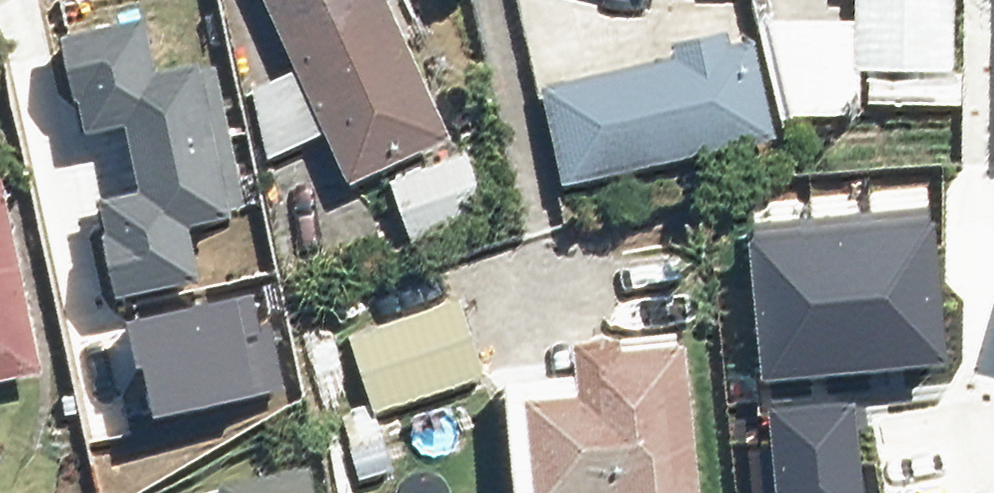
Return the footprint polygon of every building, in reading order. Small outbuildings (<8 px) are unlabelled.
[(342,184),(445,136),(382,0),(256,0),(342,184)] [(845,71),(947,73),(948,0),(846,0),(845,71)] [(99,206),(116,295),(201,279),(189,217),(238,208),(211,67),(155,77),(145,24),(62,40),(80,135),(125,127),(137,189),(99,206)] [(539,86),(562,190),(767,144),(744,41),(539,86)] [(405,244),(480,218),(458,155),(384,181),(405,244)] [(749,235),(764,381),(948,363),(933,217),(749,235)] [(28,377),(0,224),(0,382),(28,377)] [(342,334),(370,415),(475,379),(447,298),(342,334)] [(135,325),(153,414),(271,391),(254,302),(135,325)] [(666,334),(560,349),(565,396),(508,402),(514,492),(684,492),(666,334)] [(781,492),(866,492),(857,406),(773,414),(781,492)] [(210,492),(308,492),(303,468),(210,489),(210,492)]
